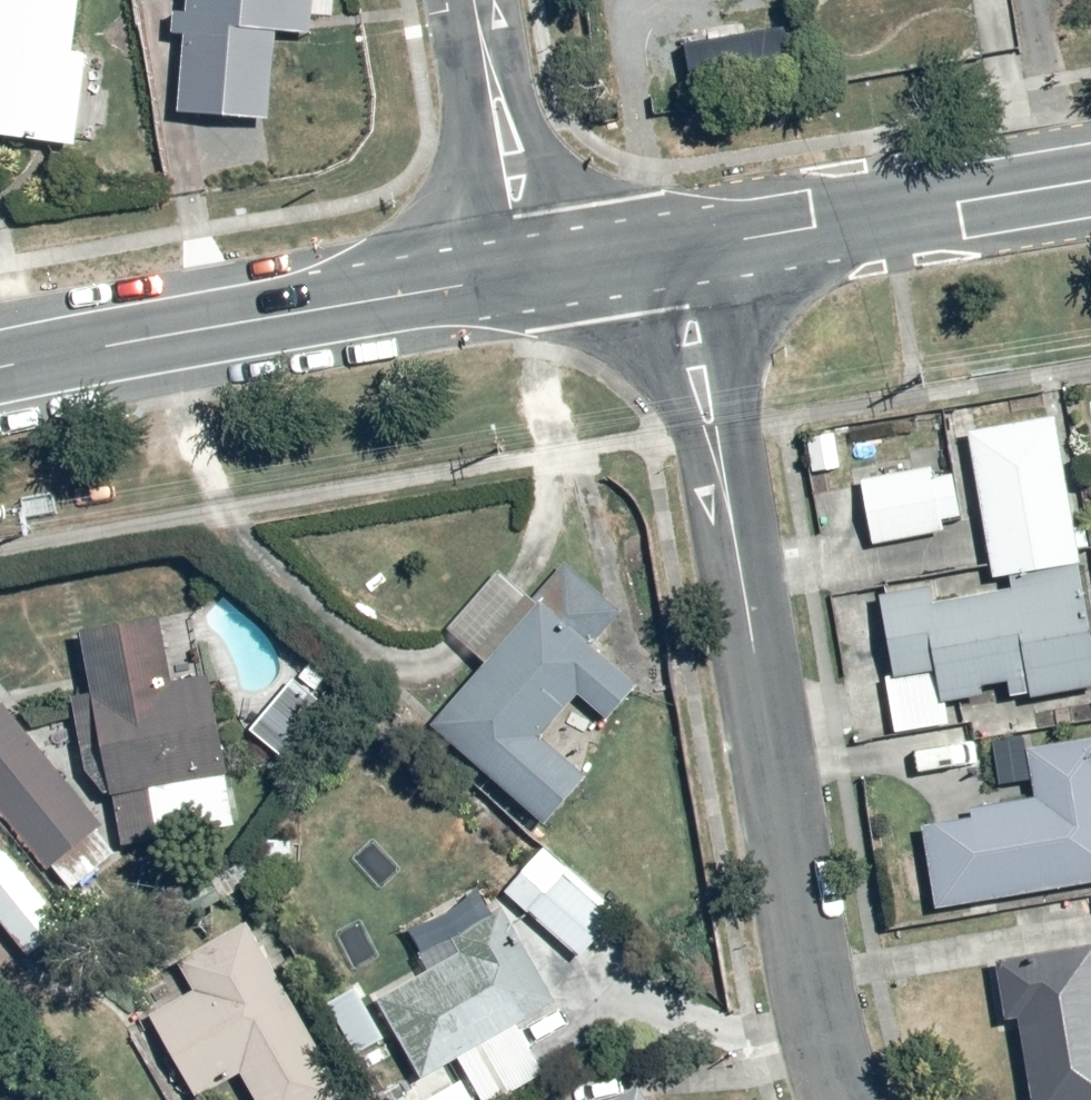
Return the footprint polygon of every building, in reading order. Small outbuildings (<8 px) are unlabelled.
[(43,142),(63,0),(0,0),(0,136),(43,142)] [(140,114),(226,125),(239,24),(267,27),(271,0),(155,0),(140,114)] [(1087,686),(1052,417),(970,429),(990,573),(1010,572),(1011,597),(881,605),(891,730),(946,726),(944,702),(1087,686)] [(844,424),(805,428),(809,472),(849,468),(844,424)] [(961,471),(930,474),(929,466),(860,472),(866,541),(934,536),(933,520),(965,518),(961,471)] [(498,564),(446,623),(482,655),(465,674),(437,649),(396,696),(547,829),(596,773),(549,731),(572,704),(593,723),(631,680),(498,564)] [(183,614),(76,634),(89,704),(69,708),(85,798),(106,795),(114,842),(146,837),(147,845),(244,827),(237,788),(231,790),(225,760),(231,759),(217,682),(196,686),(183,614)] [(298,681),(245,733),(294,778),(345,723),(298,681)] [(0,706),(0,925),(29,960),(82,916),(87,922),(119,896),(96,867),(118,849),(0,706)] [(1029,751),(1037,804),(920,820),(932,904),(1090,881),(1090,742),(1029,751)] [(584,890),(557,868),(521,913),(583,962),(618,918),(604,907),(610,900),(590,884),(584,890)] [(516,1022),(552,1001),(527,952),(535,948),(502,883),(408,932),(427,969),(373,997),(417,1079),(376,1099),(502,1099),(567,1067),(549,1032),(528,1045),(516,1022)] [(169,962),(184,991),(142,1012),(186,1099),(193,1099),(242,1076),(254,1099),(330,1099),(342,1094),(256,919),(169,962)] [(992,956),(999,1022),(1020,1020),(1029,1099),(1090,1099),(1090,946),(992,956)] [(387,1042),(359,987),(318,1008),(346,1063),(387,1042)] [(634,1077),(597,1099),(648,1099),(634,1077)] [(571,1099),(596,1099),(589,1088),(571,1099)]
